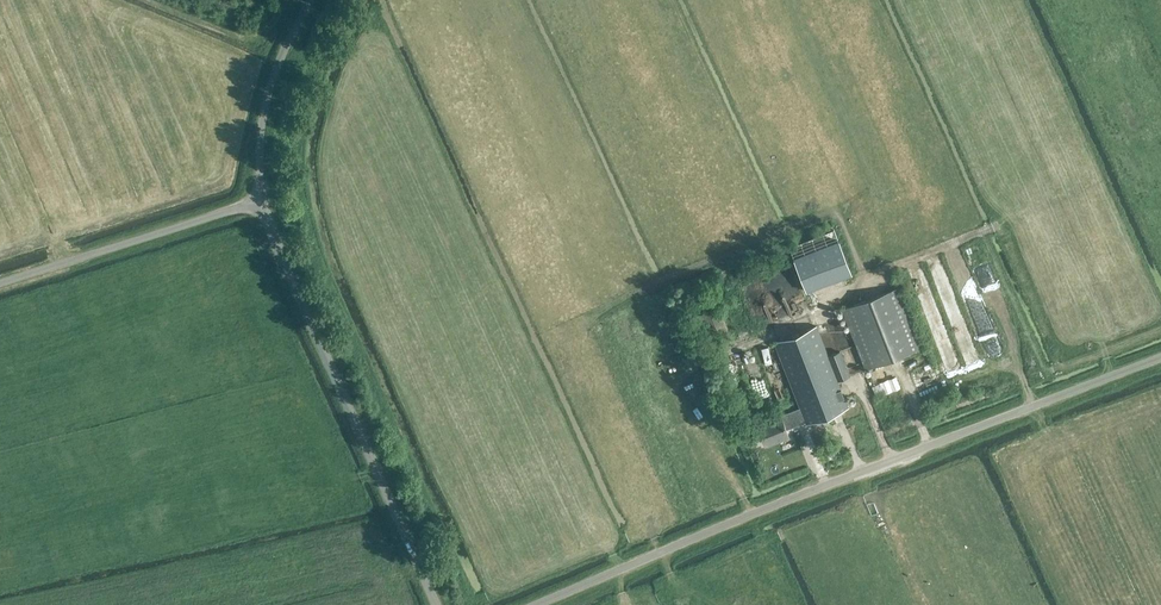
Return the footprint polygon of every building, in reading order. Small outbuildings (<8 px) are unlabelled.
[(944,260),(935,264),(940,274),(949,270),(944,260)] [(793,292),(805,288),(799,274),(795,275),(796,278),(788,281),(793,292)] [(686,289),(690,298),(703,293),(700,284),(686,289)] [(774,311),(762,284),(750,289),(763,316),(774,311)] [(769,286),(775,303),(787,298),(783,287),(776,289),(774,284),(769,286)] [(865,369),(883,362),(922,347),(899,287),(842,309),(865,369)] [(757,424),(765,445),(789,435),(787,429),(805,422),(805,424),(848,408),(838,380),(849,376),(840,351),(828,356),(817,326),(774,342),(799,408),(781,415),(781,414),(757,424)] [(1014,336),(1016,345),(1027,343),(1025,334),(1014,336)] [(967,345),(972,358),(981,355),(976,341),(967,345)] [(880,384),(883,392),(884,395),(901,389),(896,377),(879,383),(880,384)] [(826,453),(829,459),(837,456),(834,449),(832,450),(828,440),(819,443),(824,454),(826,453)]
